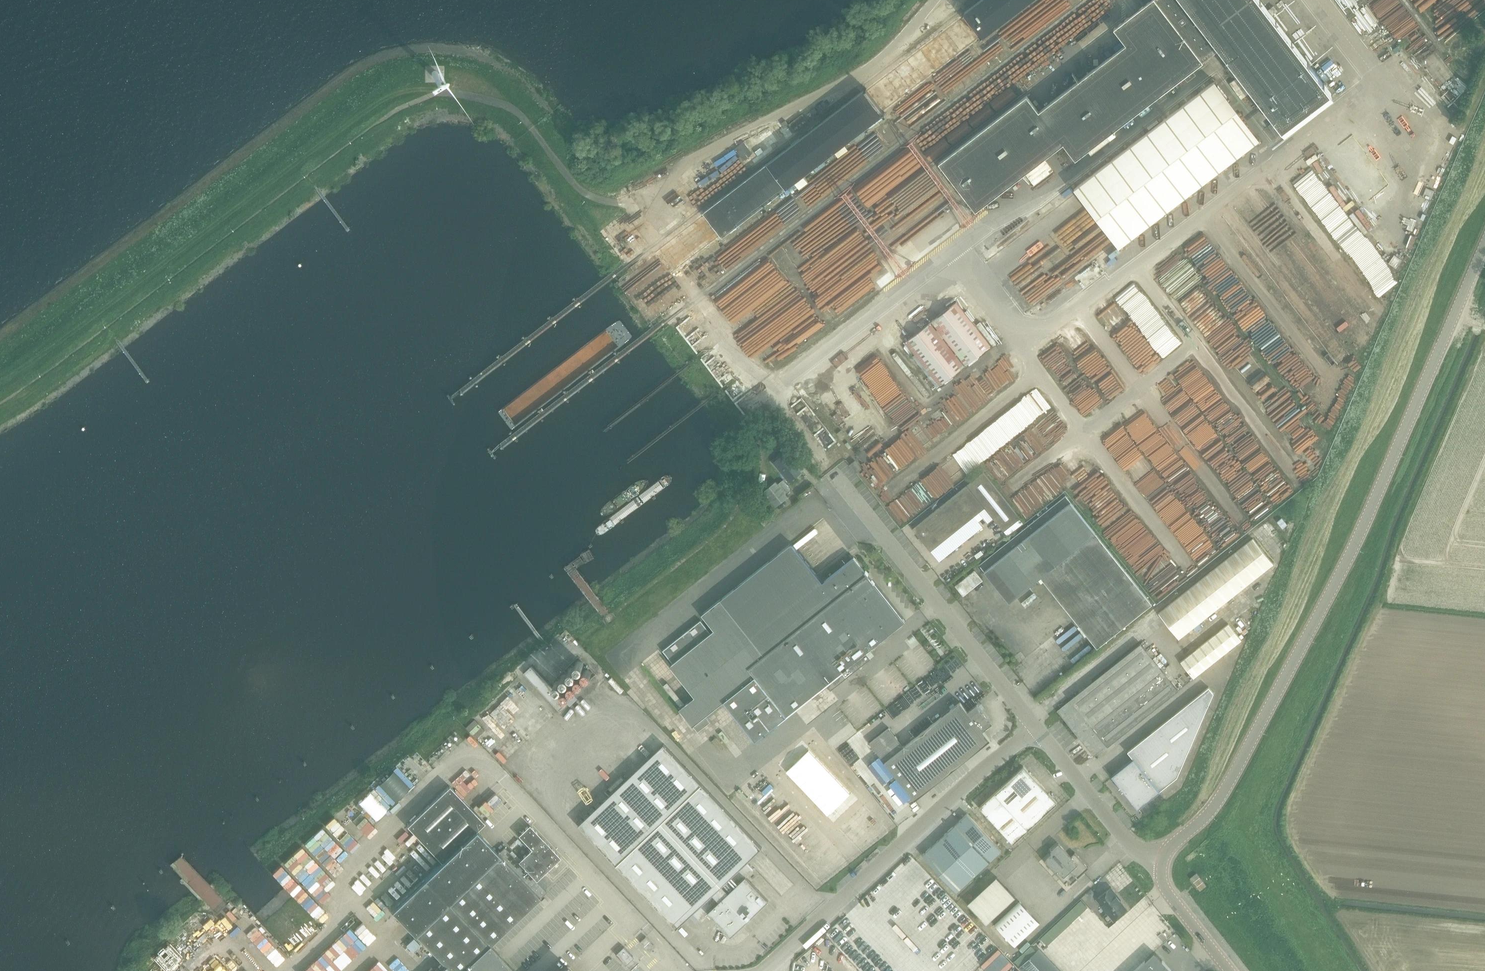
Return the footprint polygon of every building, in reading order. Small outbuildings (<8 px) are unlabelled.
[(1259,0),(1147,0),(1113,26),(1127,44),(1040,112),(1027,95),(939,163),(976,210),(1064,143),(1076,159),(1156,97),(1187,73),(1219,48),(1239,73),(1286,135),(1334,97),(1259,0)] [(1031,0),(980,0),(962,14),(981,38),(1031,0)] [(767,163),(704,211),(723,236),(786,188),(795,181),(800,188),(808,182),(803,175),(827,156),(834,151),(838,157),(848,150),(843,144),(885,113),(866,88),(767,163)] [(1456,96),(1430,112),(1437,124),(1445,118),(1449,125),(1462,118),(1457,111),(1463,107),(1456,96)] [(795,132),(808,121),(802,113),(788,124),(795,132)] [(1453,143),(1440,140),(1437,152),(1450,155),(1453,143)] [(1449,168),(1451,161),(1441,158),(1439,165),(1449,168)] [(1438,168),(1436,174),(1446,177),(1448,171),(1438,168)] [(1312,199),(1330,183),(1322,174),(1304,189),(1312,199)] [(628,218),(642,237),(648,232),(635,214),(628,218)] [(1383,248),(1391,244),(1388,238),(1380,242),(1383,248)] [(966,365),(991,346),(956,302),(931,321),(966,365)] [(1188,310),(1183,313),(1187,321),(1192,319),(1188,310)] [(940,386),(964,366),(930,322),(905,341),(940,386)] [(985,407),(1023,378),(1008,358),(978,381),(990,396),(990,397),(986,400),(978,400),(978,404),(973,408),(968,408),(968,413),(957,414),(957,421),(951,422),(952,428),(954,431),(957,431),(970,421),(970,418),(977,417),(977,413),(983,407),(985,407)] [(845,391),(830,403),(852,430),(852,429),(866,446),(884,430),(855,396),(851,399),(845,391)] [(905,424),(908,422),(905,416),(907,415),(902,407),(910,402),(909,399),(898,405),(902,412),(899,414),(905,424)] [(891,418),(898,430),(903,428),(896,415),(891,418)] [(789,481),(801,472),(786,453),(774,462),(789,481)] [(856,473),(861,469),(855,461),(850,465),(856,473)] [(925,512),(955,485),(941,470),(932,479),(930,477),(910,495),(925,512)] [(1020,518),(983,472),(912,528),(930,551),(985,508),(1003,531),(1020,518)] [(778,484),(776,481),(763,491),(775,507),(789,496),(786,493),(790,489),(783,480),(778,484)] [(1152,604),(1066,496),(979,565),(1009,602),(1041,577),(1097,648),(1112,635),(1152,604)] [(897,504),(892,508),(906,524),(911,519),(897,504)] [(769,516),(761,522),(764,526),(772,520),(769,516)] [(1292,533),(1299,528),(1292,518),(1284,523),(1292,533)] [(1179,639),(1217,609),(1273,564),(1253,538),(1159,613),(1179,639)] [(755,739),(786,715),(826,684),(831,690),(870,658),(865,652),(905,621),(879,589),(867,574),(868,574),(866,570),(865,571),(854,557),(822,582),(791,543),(720,599),(702,614),(714,630),(710,632),(673,662),(669,665),(695,696),(679,708),(693,725),(704,716),(724,700),(730,708),(755,739)] [(963,595),(983,580),(975,570),(955,586),(963,595)] [(673,662),(710,632),(700,620),(663,651),(673,662)] [(1241,640),(1228,624),(1180,662),(1193,678),(1241,640)] [(1058,710),(1094,756),(1107,745),(1107,746),(1177,691),(1140,643),(1070,699),(1071,700),(1058,710)] [(559,710),(567,703),(532,666),(524,673),(559,710)] [(1133,758),(1111,776),(1138,809),(1160,791),(1159,791),(1177,777),(1213,693),(1209,687),(1127,751),(1133,758)] [(509,696),(501,703),(518,723),(526,716),(509,696)] [(967,711),(960,702),(904,746),(889,727),(869,743),(915,800),(990,740),(983,730),(992,723),(977,703),(967,711)] [(704,716),(693,725),(698,731),(709,722),(704,716)] [(648,739),(645,742),(652,749),(655,746),(648,739)] [(738,928),(769,900),(746,876),(753,869),(746,862),(761,847),(664,744),(579,825),(676,928),(693,912),(700,920),(708,912),(726,931),(726,930),(731,935),(738,928)] [(809,750),(787,771),(828,814),(850,793),(809,750)] [(1013,844),(1057,803),(1023,766),(979,807),(1013,844)] [(580,778),(588,771),(586,768),(577,775),(580,778)] [(391,909),(445,965),(439,970),(515,970),(501,956),(490,945),(546,891),(544,889),(536,880),(560,857),(553,850),(542,838),(529,825),(518,835),(522,839),(527,844),(531,849),(518,861),(505,847),(498,853),(476,830),(485,822),(450,785),(407,825),(442,861),(391,909)] [(938,841),(923,855),(957,892),(972,878),(986,865),(1001,851),(967,814),(952,828),(938,841)] [(1070,856),(1058,843),(1052,849),(1051,848),(1051,849),(1053,851),(1043,860),(1065,883),(1067,881),(1070,884),(1089,868),(1075,852),(1070,856)] [(1200,890),(1202,889),(1206,885),(1196,873),(1190,878),(1200,890)] [(986,923),(1015,897),(996,877),(967,903),(986,923)] [(1099,881),(1081,898),(1084,902),(1102,885),(1099,881)] [(1114,920),(1119,915),(1127,909),(1116,895),(1117,894),(1111,887),(1096,898),(1107,912),(1104,915),(1104,918),(1107,921),(1109,922),(1113,919),(1114,920)] [(1017,900),(995,923),(993,923),(1015,946),(1039,923),(1017,900)] [(646,936),(640,942),(650,952),(655,946),(646,936)] [(624,946),(616,954),(625,964),(633,956),(624,946)] [(1020,967),(1024,970),(1054,970),(1036,952),(1020,967)] [(1162,961),(1162,960),(1155,953),(1154,952),(1153,953),(1153,952),(1145,960),(1134,970),(1172,970),(1162,961)]
